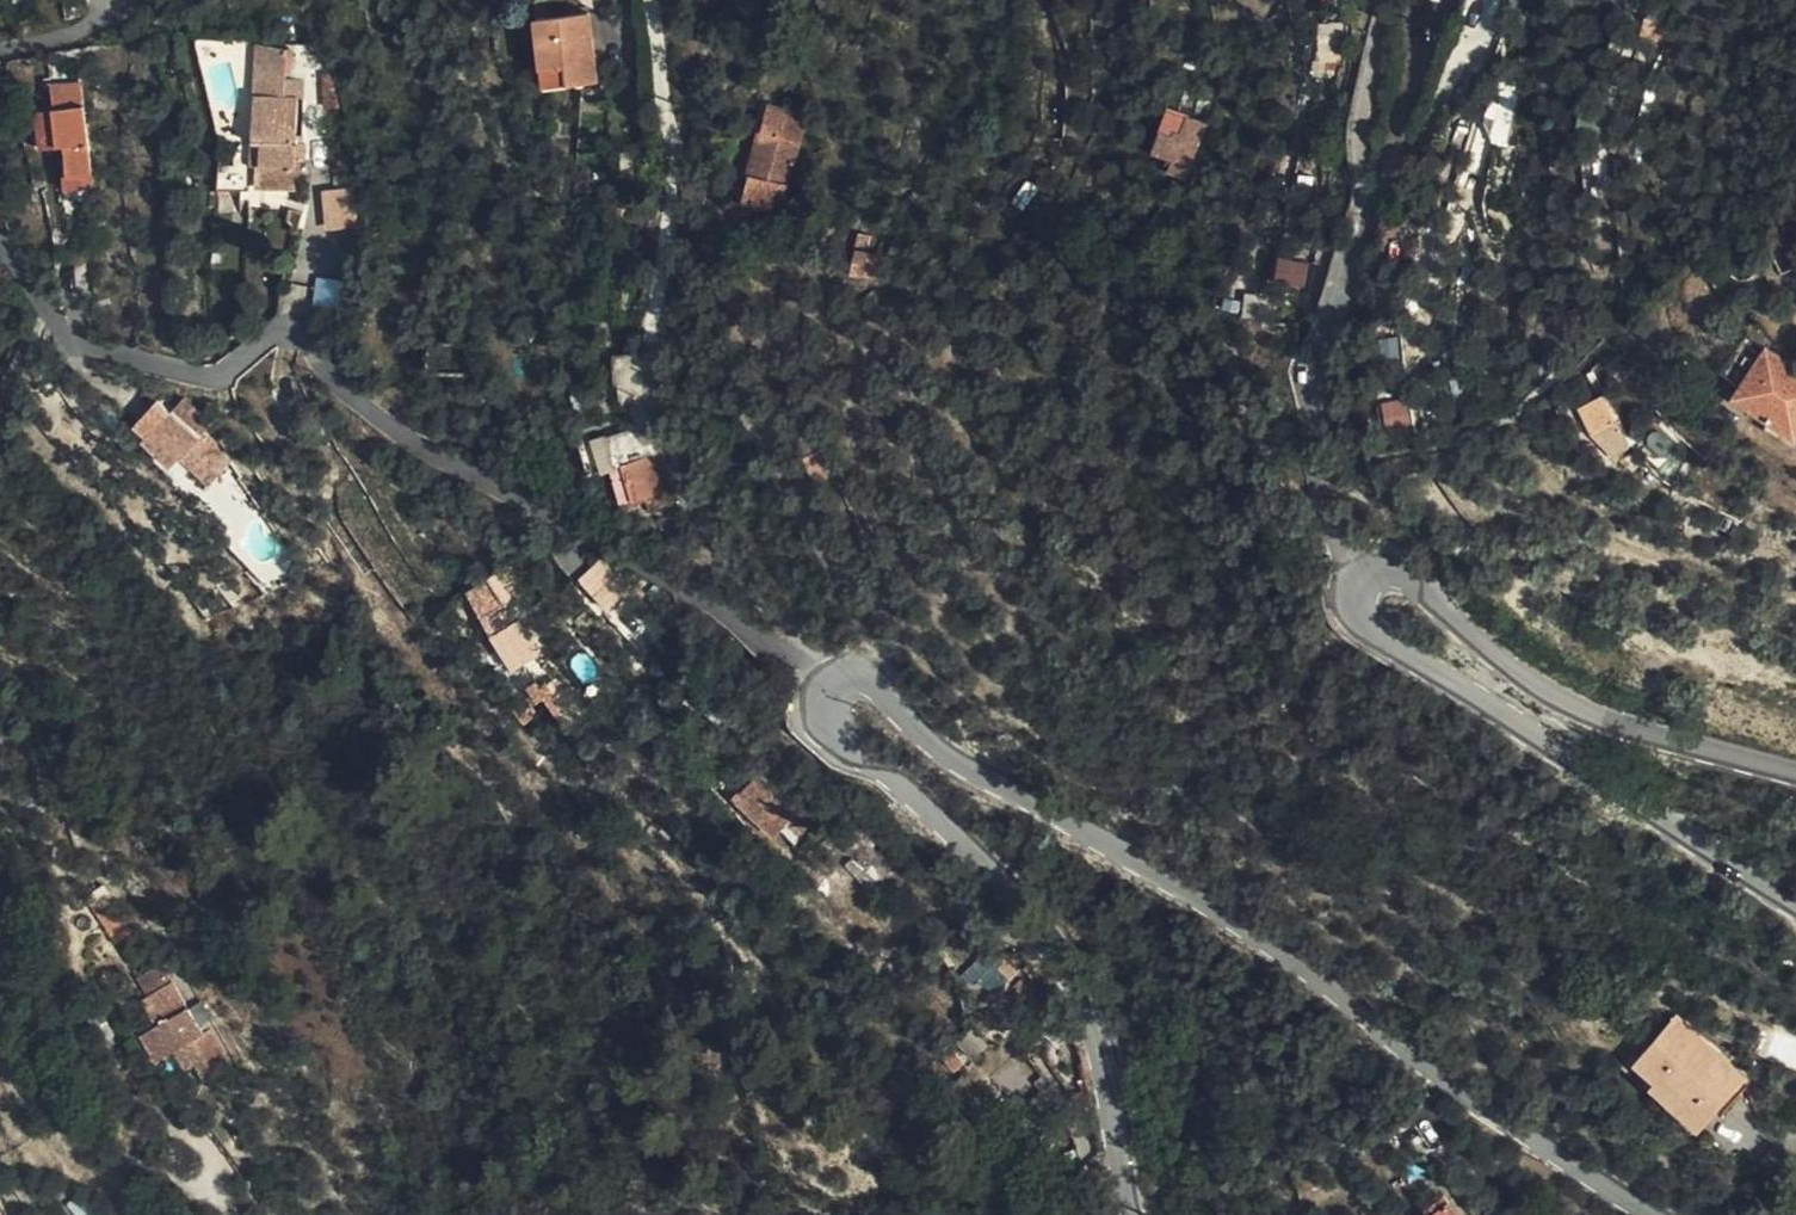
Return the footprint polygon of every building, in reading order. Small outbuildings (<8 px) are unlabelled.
[(1336,26),(1336,10),(1322,8),(1321,24),(1336,26)] [(1336,10),(1336,26),(1337,49),(1344,50),(1348,11),(1336,10)] [(532,22),(540,91),(593,86),(586,16),(532,22)] [(1337,57),(1337,49),(1336,26),(1321,24),(1320,56),(1337,57)] [(298,130),(298,93),(284,94),(283,74),(283,47),(253,43),(255,141),(264,141),(265,164),(265,186),(300,185),(299,149),(309,149),(309,137),(305,137),(305,130),(298,130)] [(331,61),(321,62),(325,97),(338,94),(331,61)] [(301,73),(283,74),(284,94),(298,93),(301,93),(301,73)] [(55,107),(37,109),(41,146),(64,145),(67,174),(91,171),(81,80),(52,82),(55,107)] [(1184,131),(1193,114),(1173,103),(1162,126),(1174,132),(1177,127),(1184,131)] [(807,115),(769,105),(762,129),(770,132),(755,187),(746,184),(743,198),(781,210),(807,115)] [(1181,176),(1210,122),(1193,114),(1184,131),(1177,127),(1174,132),(1162,126),(1146,157),(1181,176)] [(762,129),(758,128),(746,172),(749,173),(746,184),(755,187),(770,132),(762,129)] [(264,141),(255,141),(255,164),(265,164),(264,141)] [(254,164),(223,163),(223,190),(255,189),(254,164)] [(67,174),(60,174),(61,186),(93,183),(91,171),(67,174)] [(1290,269),(1296,249),(1286,246),(1280,266),(1290,269)] [(1296,249),(1290,269),(1307,274),(1314,254),(1296,249)] [(890,263),(866,256),(860,276),(883,283),(890,263)] [(1732,347),(1754,365),(1748,373),(1795,409),(1795,338),(1758,310),(1732,347)] [(613,398),(636,395),(632,363),(609,366),(613,398)] [(1609,376),(1589,385),(1602,411),(1622,402),(1609,376)] [(171,407),(144,435),(171,462),(179,453),(202,430),(212,420),(184,394),(171,407)] [(133,424),(144,435),(171,407),(161,397),(133,424)] [(202,430),(179,453),(207,480),(229,457),(202,430)] [(144,435),(138,440),(165,468),(171,462),(144,435)] [(632,439),(606,448),(615,480),(626,476),(639,512),(672,500),(656,455),(639,460),(632,439)] [(594,488),(615,480),(606,448),(582,458),(594,488)] [(615,480),(629,516),(639,512),(626,476),(615,480)] [(583,573),(608,603),(631,584),(606,554),(583,573)] [(506,564),(469,585),(525,685),(562,664),(506,564)] [(758,796),(763,792),(774,805),(784,797),(788,795),(777,781),(775,783),(768,773),(751,785),(758,796)] [(751,785),(740,794),(746,804),(758,796),(751,785)] [(763,792),(758,796),(746,804),(756,818),(774,805),(763,792)] [(794,810),(784,797),(774,805),(784,818),(794,810)] [(106,883),(89,893),(118,937),(136,928),(106,883)] [(1008,950),(999,942),(973,968),(983,976),(986,973),(999,960),(1016,974),(1025,963),(1010,948),(1008,950)] [(1016,974),(999,960),(986,973),(1002,988),(1016,974)] [(160,965),(141,974),(149,991),(175,980),(170,968),(163,971),(160,965)] [(138,1030),(151,1058),(170,1049),(180,1069),(191,1064),(198,1061),(206,1079),(225,1069),(207,1031),(200,1034),(175,980),(149,991),(162,1019),(154,1022),(138,1030)] [(1659,1064),(1677,1083),(1704,1104),(1752,1052),(1681,990),(1640,1037),(1664,1059),(1659,1064)] [(149,991),(141,995),(154,1022),(162,1019),(149,991)] [(198,1061),(191,1064),(199,1082),(206,1079),(198,1061)] [(1465,1199),(1443,1214),(1476,1214),(1465,1199)]
